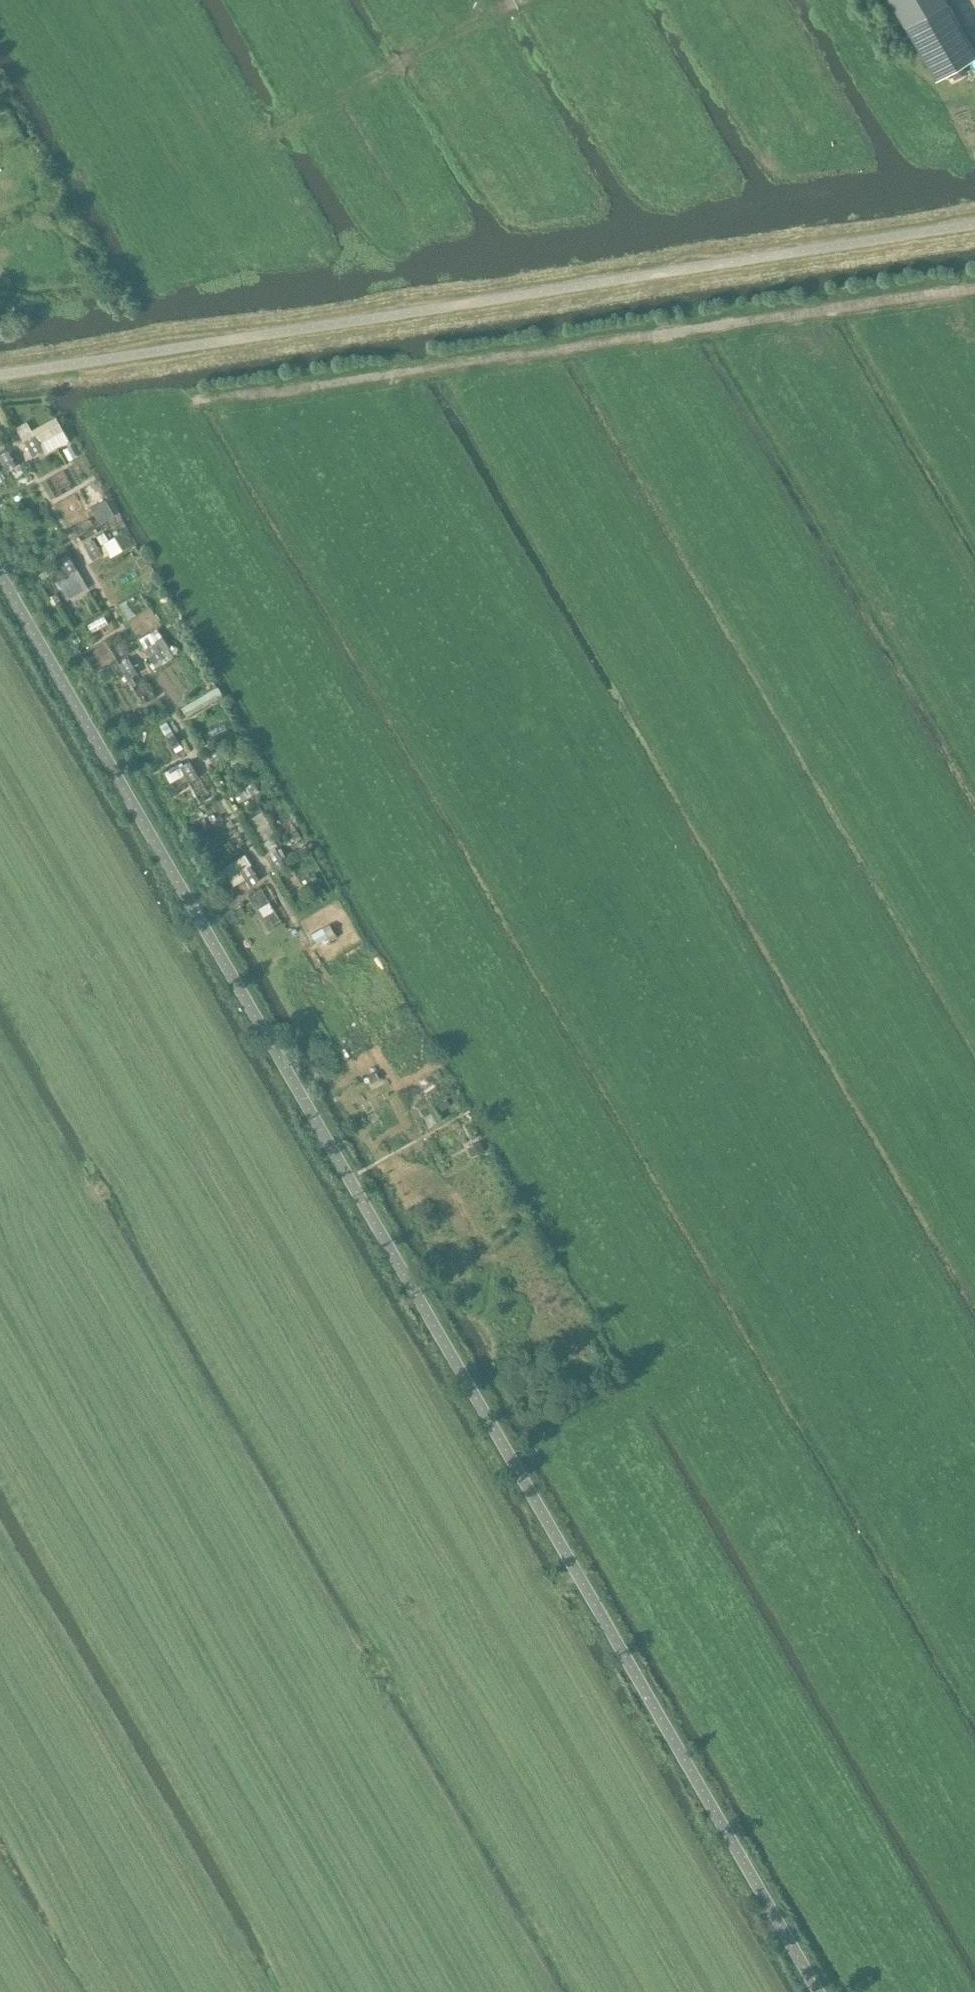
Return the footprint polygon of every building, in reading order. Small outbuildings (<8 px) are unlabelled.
[(912,0),(890,0),(895,10),(912,0)] [(895,10),(905,26),(947,2),(945,0),(912,0),(895,10)] [(947,2),(905,26),(909,35),(934,80),(974,58),(974,52),(947,2)] [(33,435),(23,441),(29,450),(39,444),(33,435)] [(43,451),(39,444),(29,450),(33,457),(43,451)] [(16,466),(13,459),(2,465),(6,472),(16,466)] [(105,500),(90,508),(98,523),(113,516),(105,500)] [(92,561),(102,556),(103,557),(110,553),(105,543),(98,547),(94,540),(84,545),(92,561)] [(65,551),(51,559),(58,570),(62,567),(68,576),(77,570),(65,551)] [(68,576),(57,582),(69,600),(88,588),(77,570),(68,576)] [(56,594),(49,598),(53,605),(60,601),(56,594)] [(75,631),(70,634),(75,643),(80,640),(75,631)] [(148,632),(138,638),(154,664),(164,658),(148,632)] [(114,634),(110,637),(113,643),(118,640),(114,634)] [(129,659),(120,664),(128,679),(137,674),(129,659)] [(103,667),(98,670),(104,679),(108,676),(103,667)] [(173,735),(166,739),(170,745),(177,742),(173,735)] [(215,768),(225,762),(215,746),(205,752),(215,768)] [(190,761),(180,767),(188,783),(198,778),(190,761)] [(285,866),(276,851),(266,857),(275,872),(285,866)] [(249,865),(240,870),(250,887),(259,882),(249,865)]
